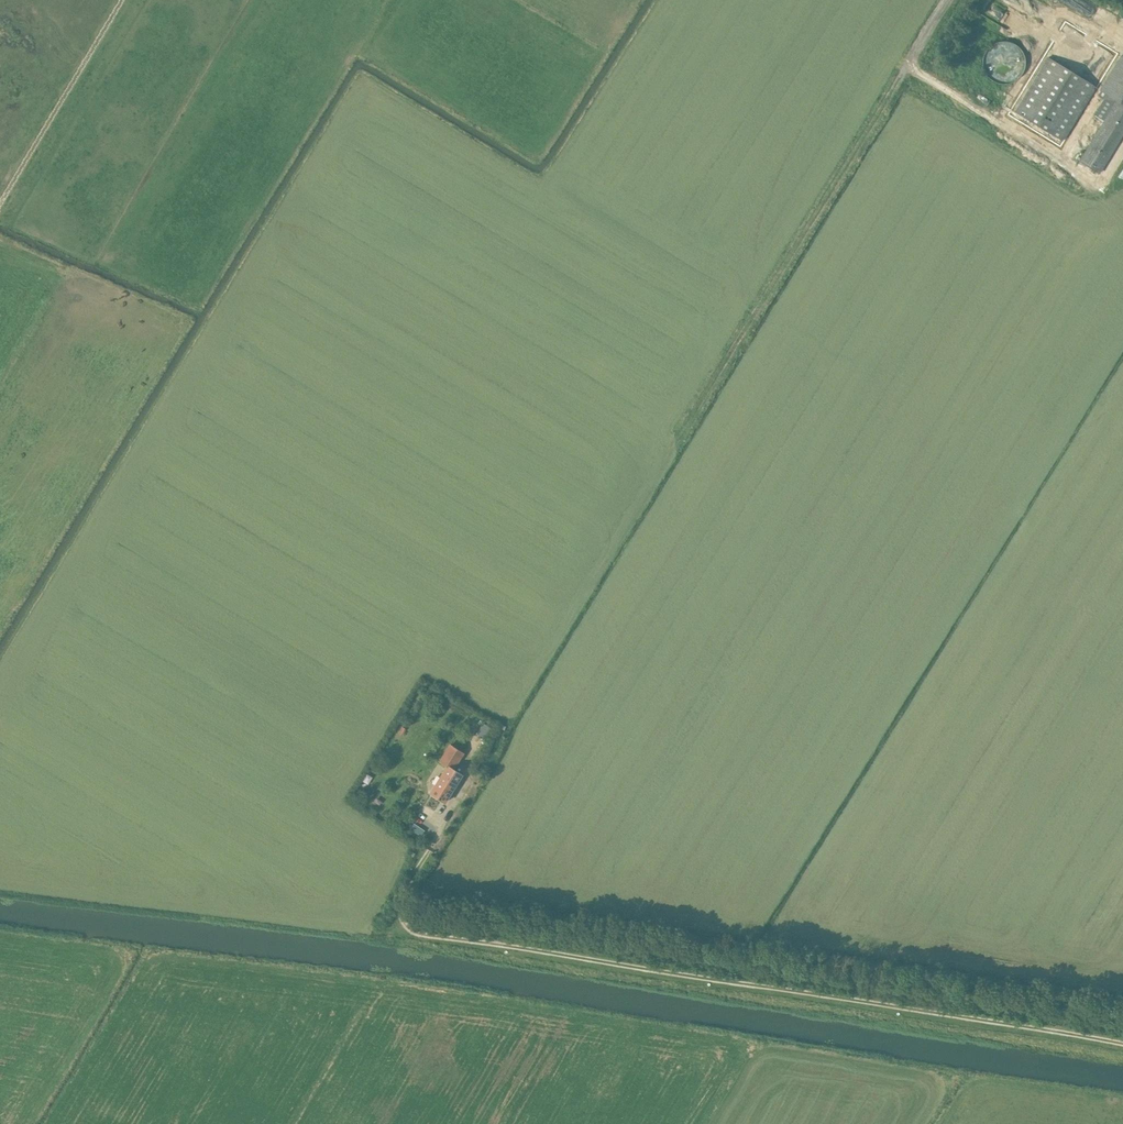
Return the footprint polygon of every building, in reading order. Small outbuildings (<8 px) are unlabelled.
[(1099,88),(1121,53),(1068,21),(1010,116),(1063,148),(1096,94),(1099,88)] [(1025,60),(1024,54),(1023,49),(1020,45),(1017,41),(1014,39),(1009,37),(1004,35),(999,35),(994,36),(989,37),(985,39),(982,43),(979,46),(977,51),(975,57),(975,61),(976,65),(977,70),(980,74),(983,78),(986,81),(991,83),(996,84),(1001,85),(1006,84),(1010,82),(1015,80),(1018,77),(1021,73),(1023,69),(1024,65),(1025,60)] [(1101,89),(1099,88),(1096,94),(1105,99),(1095,115),(1104,121),(1080,161),(1100,174),(1122,137),(1122,54),(1101,89)] [(477,732),(486,738),(493,726),(484,721),(477,732)] [(458,784),(463,774),(454,768),(464,752),(451,744),(440,761),(448,765),(435,787),(450,796),(457,783),(458,784)]
